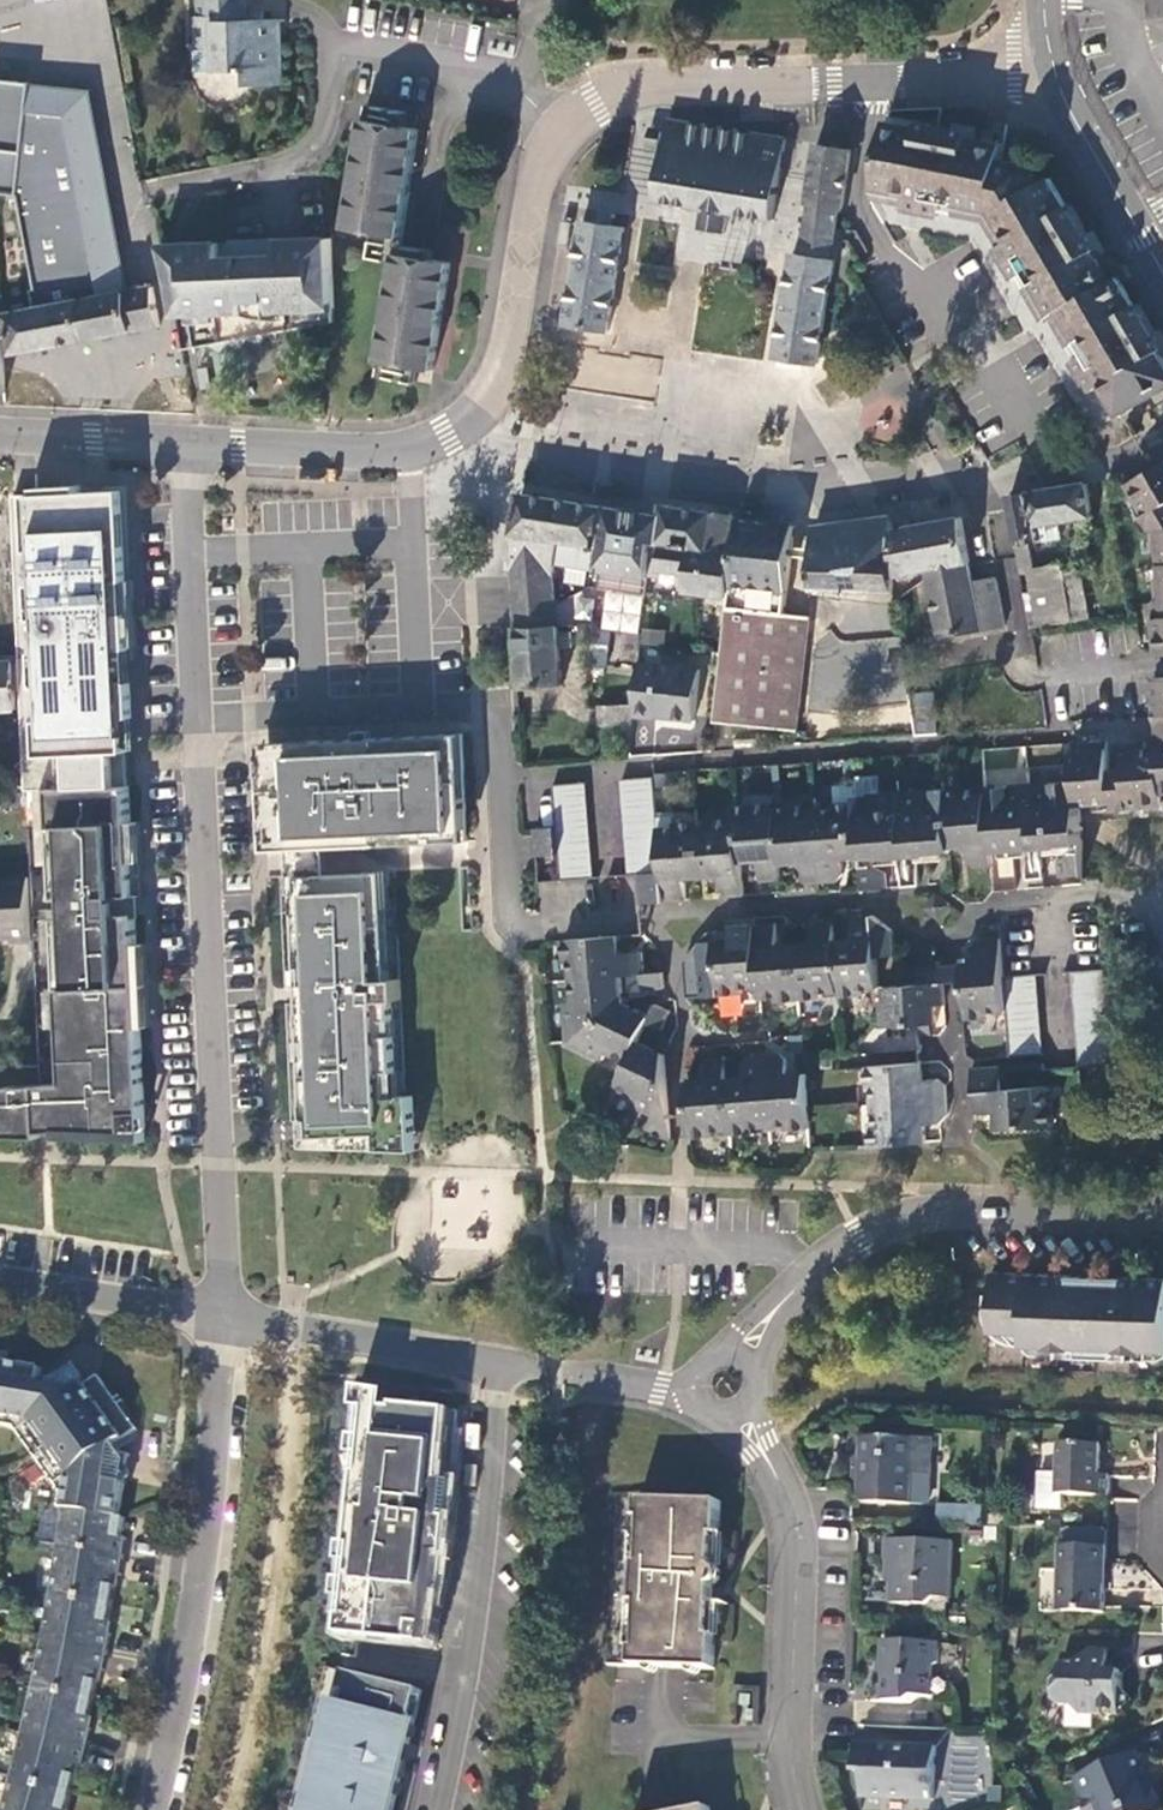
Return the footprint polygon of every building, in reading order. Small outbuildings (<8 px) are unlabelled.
[(198,49),(216,48),(216,73),(251,72),(252,87),(284,86),(283,45),(277,46),(276,20),(265,21),(265,0),(201,0),(202,18),(197,18),(198,49)] [(216,48),(198,49),(196,49),(196,73),(216,73),(216,48)] [(164,326),(151,285),(130,289),(109,187),(91,89),(35,83),(0,79),(0,193),(22,195),(40,289),(35,291),(38,307),(10,313),(19,357),(80,346),(80,342),(164,326)] [(774,220),(787,138),(669,119),(667,131),(664,150),(655,202),(704,210),(700,230),(727,234),(730,213),(774,220)] [(418,130),(361,121),(344,231),(374,235),(402,239),(418,130)] [(875,193),(899,198),(909,194),(958,202),(962,209),(988,213),(992,221),(1005,227),(1038,288),(1037,296),(1046,311),(1054,315),(1067,337),(1080,342),(1122,415),(1124,414),(1162,391),(1162,358),(1161,354),(1162,352),(1162,345),(1141,305),(1135,309),(1118,279),(1110,283),(1093,254),(1100,251),(1073,206),(1069,208),(1050,179),(1037,186),(1025,165),(1001,159),(1004,145),(971,139),(973,134),(922,123),(922,130),(889,123),(875,193)] [(664,150),(667,131),(650,128),(647,147),(664,150)] [(853,151),(817,146),(807,205),(811,205),(807,225),(837,230),(841,209),(844,209),(853,151)] [(574,245),(578,221),(567,219),(563,243),(574,245)] [(607,332),(624,230),(583,223),(566,326),(607,332)] [(837,230),(807,225),(807,230),(802,257),(831,262),(835,242),(836,234),(837,230)] [(436,250),(401,246),(394,261),(376,364),(433,373),(454,252),(459,229),(440,226),(436,250)] [(401,246),(402,239),(374,235),(370,260),(394,261),(401,246)] [(174,243),(176,246),(180,264),(181,270),(166,272),(174,305),(185,304),(189,318),(196,319),(202,347),(216,346),(227,354),(235,342),(247,351),(254,339),(266,347),(273,335),(291,331),(290,315),(333,312),(332,239),(291,240),(292,253),(236,256),(234,240),(174,243)] [(176,246),(160,245),(166,272),(181,270),(180,264),(176,246)] [(831,262),(802,257),(793,256),(776,360),(817,367),(834,262),(831,262)] [(185,304),(174,305),(177,316),(189,318),(185,304)] [(333,312),(290,315),(291,331),(333,324),(333,312)] [(5,324),(0,324),(0,393),(9,393),(5,324)] [(1138,483),(1132,486),(1149,517),(1145,520),(1155,537),(1156,554),(1161,554),(1162,578),(1162,470),(1138,483)] [(1112,483),(1010,500),(1012,511),(1033,630),(1134,615),(1112,483)] [(51,789),(130,786),(127,717),(135,717),(134,681),(125,682),(124,649),(133,649),(131,613),(122,614),(121,580),(130,580),(125,489),(82,492),(82,486),(37,488),(38,494),(13,495),(26,790),(51,789)] [(518,610),(559,608),(557,577),(558,565),(594,571),(597,553),(600,554),(601,547),(605,546),(610,510),(589,506),(529,496),(524,495),(511,571),(516,572),(518,610)] [(665,519),(659,518),(655,554),(694,559),(736,564),(736,554),(732,554),(735,518),(677,509),(667,508),(665,519)] [(601,570),(615,573),(652,577),(655,554),(659,518),(610,510),(605,546),(603,559),(602,559),(601,570)] [(799,527),(746,520),(745,533),(798,541),(799,527)] [(851,526),(818,530),(816,550),(815,561),(814,590),(895,594),(895,576),(896,532),(893,521),(852,529),(851,526)] [(964,522),(896,532),(895,576),(932,572),(931,568),(970,561),(964,522)] [(725,657),(721,700),(803,710),(807,671),(791,673),(793,617),(790,616),(788,616),(796,559),(797,549),(798,541),(745,533),(742,532),(737,575),(735,574),(732,598),(725,657)] [(816,550),(797,549),(796,559),(815,561),(816,550)] [(736,564),(694,559),(690,592),(732,598),(735,574),(736,564)] [(971,566),(970,561),(931,568),(932,572),(933,578),(945,639),(1006,627),(997,579),(975,584),(971,566)] [(599,630),(637,634),(641,595),(604,591),(599,630)] [(519,629),(561,628),(559,608),(518,610),(519,629)] [(811,619),(793,617),(791,673),(807,671),(811,619)] [(662,645),(664,629),(640,627),(638,643),(662,645)] [(519,629),(522,688),(564,687),(561,628),(519,629)] [(0,666),(0,713),(16,713),(14,665),(0,666)] [(636,706),(635,716),(659,718),(659,715),(674,716),(674,719),(699,721),(704,673),(641,666),(636,706)] [(1156,681),(1158,719),(1161,750),(1126,754),(1128,786),(1162,785),(1162,681),(1156,681)] [(915,695),(919,738),(945,735),(941,692),(915,695)] [(721,700),(718,727),(753,729),(755,711),(803,717),(803,710),(721,700)] [(601,728),(635,726),(635,716),(636,706),(600,709),(601,728)] [(755,711),(753,729),(801,734),(803,717),(755,711)] [(297,864),(304,1146),(418,1151),(415,1095),(391,1096),(389,1072),(397,1072),(395,1000),(401,999),(399,979),(379,979),(373,861),(372,845),(469,841),(464,734),(263,743),(268,850),(297,850),(297,864)] [(1077,782),(1080,810),(1113,806),(1114,816),(1132,815),(1128,786),(1115,787),(1112,744),(1088,745),(1089,754),(1076,755),(1077,782)] [(624,782),(630,877),(641,876),(664,874),(661,831),(657,778),(624,782)] [(1061,879),(1083,877),(1083,857),(1081,824),(1080,810),(1077,782),(986,790),(986,795),(991,854),(1026,855),(1027,881),(1045,881),(1045,855),(1072,856),(1064,860),(1060,863),(1061,879)] [(562,857),(565,883),(597,880),(588,784),(555,788),(559,830),(562,857)] [(1128,786),(1132,815),(1162,812),(1162,785),(1128,786)] [(0,1087),(0,1135),(41,1137),(40,1131),(46,1131),(145,1130),(130,786),(51,789),(66,1083),(0,1087)] [(862,858),(865,892),(888,889),(887,874),(872,869),(872,861),(901,859),(952,855),(952,848),(947,794),(946,791),(903,795),(857,798),(857,803),(862,858)] [(947,794),(952,848),(969,846),(971,863),(980,869),(992,868),(991,854),(986,795),(971,797),(970,792),(947,794)] [(820,812),(825,884),(840,882),(846,874),(844,860),(862,858),(857,803),(834,807),(834,811),(820,812)] [(739,808),(740,825),(744,862),(761,861),(763,884),(784,882),(782,865),(778,810),(763,812),(762,806),(739,808)] [(802,879),(809,886),(825,884),(820,812),(801,813),(800,808),(778,810),(782,865),(800,863),(802,879)] [(700,823),(704,877),(721,877),(723,893),(729,898),(747,897),(744,862),(740,825),(725,826),(724,821),(700,823)] [(664,874),(641,876),(643,906),(689,902),(688,878),(704,877),(700,823),(678,825),(678,830),(661,831),(664,874)] [(537,831),(540,859),(562,857),(559,830),(537,831)] [(540,859),(542,884),(565,883),(562,857),(540,859)] [(32,940),(30,877),(0,878),(0,935),(12,935),(12,940),(32,940)] [(879,960),(896,960),(894,933),(875,919),(862,920),(854,921),(854,942),(838,944),(841,994),(842,1000),(865,997),(865,992),(881,990),(879,960)] [(798,947),(803,1003),(826,1001),(825,995),(841,994),(838,944),(836,922),(821,923),(820,925),(814,930),(815,945),(798,947)] [(778,1005),(803,1003),(798,947),(780,949),(778,926),(756,927),(756,930),(761,989),(762,999),(777,999),(778,1005)] [(761,989),(756,930),(734,932),(735,941),(717,942),(718,961),(706,962),(701,968),(705,999),(747,995),(747,989),(761,989)] [(573,965),(574,982),(624,977),(644,977),(646,976),(644,954),(623,956),(620,938),(566,942),(566,944),(568,964),(573,965)] [(982,965),(964,967),(965,983),(967,1022),(992,1020),(992,1014),(1009,1013),(1006,980),(1003,940),(981,942),(982,965)] [(965,983),(964,967),(953,969),(943,970),(944,985),(954,984),(965,983)] [(944,985),(943,970),(923,970),(923,987),(886,989),(888,1006),(882,1006),(884,1029),(917,1026),(938,1025),(937,1007),(946,1006),(944,985)] [(1112,1066),(1106,973),(1104,973),(1074,975),(1081,1069),(1112,1066)] [(644,990),(655,990),(666,990),(665,974),(661,974),(646,976),(644,977),(644,990)] [(568,1006),(570,1043),(573,1042),(626,1007),(624,977),(574,982),(577,1004),(568,1006)] [(1036,978),(1006,980),(1009,1013),(1013,1058),(1043,1056),(1036,978)] [(573,1042),(570,1043),(607,1061),(610,1052),(632,1063),(641,1044),(650,1024),(653,1019),(626,1007),(573,1042)] [(660,1007),(653,1019),(650,1024),(663,1031),(672,1014),(660,1007)] [(744,1034),(765,1032),(763,1016),(743,1018),(744,1034)] [(875,1034),(876,1061),(918,1060),(917,1033),(875,1034)] [(648,1130),(671,1140),(666,1055),(641,1044),(632,1063),(620,1090),(638,1099),(636,1107),(654,1116),(648,1130)] [(780,1055),(765,1056),(771,1127),(787,1126),(789,1132),(810,1130),(813,1130),(812,1111),(808,1074),(791,1075),(789,1060),(780,1055)] [(746,1079),(728,1081),(733,1131),(733,1135),(757,1134),(756,1128),(771,1127),(765,1056),(754,1057),(744,1063),(746,1079)] [(707,1084),(688,1084),(693,1139),(716,1138),(717,1132),(733,1131),(728,1081),(726,1060),(712,1060),(706,1069),(707,1084)] [(875,1093),(876,1108),(948,1102),(947,1086),(938,1081),(923,1082),(921,1064),(866,1069),(868,1093),(875,1093)] [(972,1073),(976,1116),(999,1114),(1000,1132),(1054,1128),(1052,1106),(1048,1106),(1046,1089),(1003,1093),(1001,1071),(972,1073)] [(871,1125),(873,1147),(928,1143),(926,1126),(942,1125),(949,1116),(948,1102),(876,1108),(877,1125),(871,1125)] [(993,1276),(993,1298),(984,1298),(984,1324),(987,1332),(992,1339),(998,1345),(1006,1349),(1015,1350),(1024,1350),(1025,1354),(1028,1358),(1031,1360),(1035,1360),(1155,1365),(1159,1365),(1162,1363),(1162,1283),(993,1276)] [(77,1375),(68,1382),(59,1369),(35,1366),(35,1359),(3,1355),(0,1377),(0,1416),(11,1418),(38,1454),(60,1480),(57,1498),(62,1499),(118,1508),(126,1447),(123,1442),(112,1440),(113,1432),(115,1431),(77,1375)] [(90,1365),(77,1375),(115,1431),(130,1418),(90,1365)] [(456,1518),(466,1413),(412,1408),(412,1412),(404,1412),(405,1396),(376,1391),(374,1413),(385,1414),(383,1441),(371,1440),(369,1459),(381,1460),(379,1477),(375,1477),(368,1547),(360,1546),(358,1565),(370,1566),(369,1583),(357,1582),(355,1601),(367,1602),(365,1619),(361,1619),(359,1638),(429,1644),(431,1626),(444,1627),(451,1554),(447,1553),(448,1544),(454,1544),(457,1518),(456,1518)] [(861,1505),(930,1508),(931,1479),(932,1442),(862,1440),(861,1458),(865,1463),(864,1479),(860,1488),(861,1505)] [(1058,1444),(1057,1474),(1057,1496),(1108,1499),(1109,1476),(1099,1475),(1101,1446),(1058,1444)] [(1057,1496),(1057,1474),(1034,1475),(1032,1510),(1057,1512),(1057,1496)] [(930,1508),(940,1509),(941,1508),(949,1508),(950,1480),(931,1479),(930,1508)] [(59,1539),(122,1547),(124,1528),(118,1527),(122,1508),(118,1508),(62,1499),(59,1539)] [(617,1502),(608,1670),(715,1675),(716,1644),(711,1644),(714,1601),(719,1598),(722,1593),(722,1590),(722,1587),(720,1583),(716,1580),(717,1540),(721,1540),(722,1531),(722,1507),(686,1504),(686,1501),(648,1499),(649,1503),(617,1502)] [(940,1509),(940,1524),(985,1526),(985,1509),(949,1508),(941,1508),(940,1509)] [(1107,1530),(1068,1529),(1067,1546),(1107,1549),(1107,1530)] [(51,1586),(109,1594),(114,1566),(119,1566),(122,1547),(59,1539),(51,1586)] [(951,1544),(888,1542),(888,1561),(893,1560),(892,1604),(927,1607),(935,1598),(950,1598),(951,1544)] [(1107,1549),(1067,1546),(1061,1546),(1059,1609),(1105,1610),(1108,1549),(1107,1549)] [(43,1631),(107,1642),(108,1627),(104,1626),(109,1594),(51,1586),(43,1631)] [(43,1631),(35,1678),(93,1689),(98,1663),(104,1665),(107,1642),(43,1631)] [(942,1644),(885,1641),(884,1662),(889,1662),(887,1701),(910,1703),(918,1694),(935,1695),(935,1670),(937,1666),(941,1663),(942,1644)] [(1104,1671),(1105,1651),(1089,1650),(1076,1662),(1066,1661),(1060,1668),(1059,1679),(1056,1687),(1055,1699),(1063,1707),(1073,1707),(1079,1716),(1103,1716),(1106,1723),(1111,1717),(1118,1718),(1120,1712),(1128,1706),(1129,1698),(1120,1689),(1120,1672),(1104,1671)] [(35,1678),(24,1724),(89,1739),(93,1720),(86,1719),(93,1689),(35,1678)] [(334,1784),(341,1786),(337,1802),(330,1800),(327,1809),(407,1809),(413,1783),(410,1783),(415,1765),(406,1763),(410,1747),(421,1750),(435,1696),(360,1678),(355,1697),(362,1699),(358,1715),(351,1713),(334,1784)] [(24,1724),(14,1770),(72,1782),(77,1758),(85,1759),(89,1739),(24,1724)] [(940,1750),(860,1746),(859,1754),(859,1773),(866,1774),(865,1798),(938,1801),(940,1750)] [(1077,1780),(1084,1801),(1100,1805),(1102,1809),(1162,1809),(1162,1806),(1156,1788),(1152,1790),(1147,1777),(1151,1775),(1141,1753),(1077,1780)] [(3,1809),(65,1809),(72,1782),(14,1770),(3,1809)]
